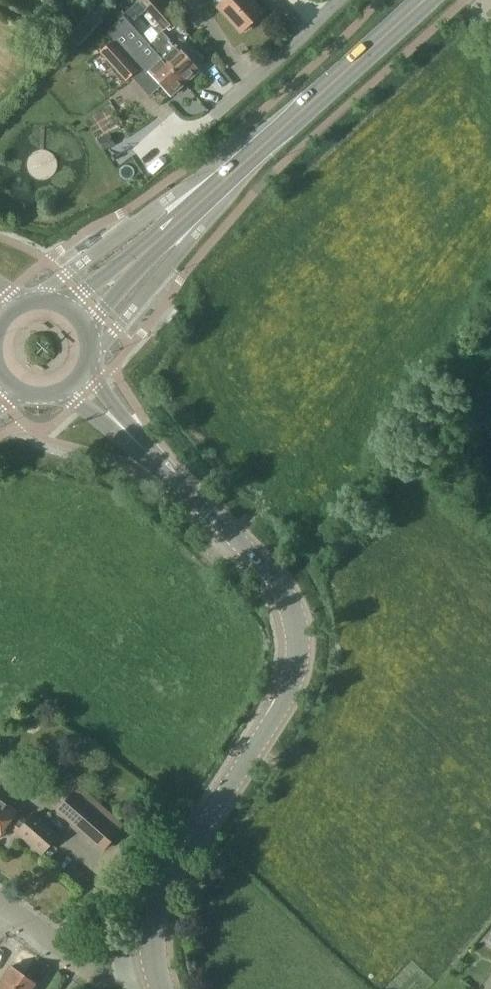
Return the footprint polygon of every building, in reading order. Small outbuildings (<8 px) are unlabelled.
[(175,20),(157,0),(141,0),(166,28),(175,20)] [(252,0),(212,0),(217,5),(241,31),(263,11),(252,0)] [(93,11),(71,34),(79,41),(101,17),(93,11)] [(139,67),(143,71),(146,74),(149,71),(171,95),(185,83),(163,59),(149,43),(123,14),(107,33),(112,38),(113,40),(101,50),(127,78),(139,67)] [(163,59),(185,83),(198,70),(177,46),(162,30),(149,43),(163,59)] [(88,58),(103,76),(109,71),(94,53),(88,58)] [(62,76),(47,91),(54,98),(69,82),(62,76)] [(110,134),(98,139),(103,149),(115,143),(110,134)] [(104,849),(124,826),(78,785),(58,808),(104,849)] [(19,813),(0,799),(0,838),(10,825),(42,854),(58,835),(33,813),(27,820),(19,813)] [(79,871),(72,880),(81,887),(88,878),(79,871)] [(23,975),(10,966),(0,980),(0,988),(14,988),(23,975)] [(14,988),(34,988),(37,985),(23,975),(14,988)]
